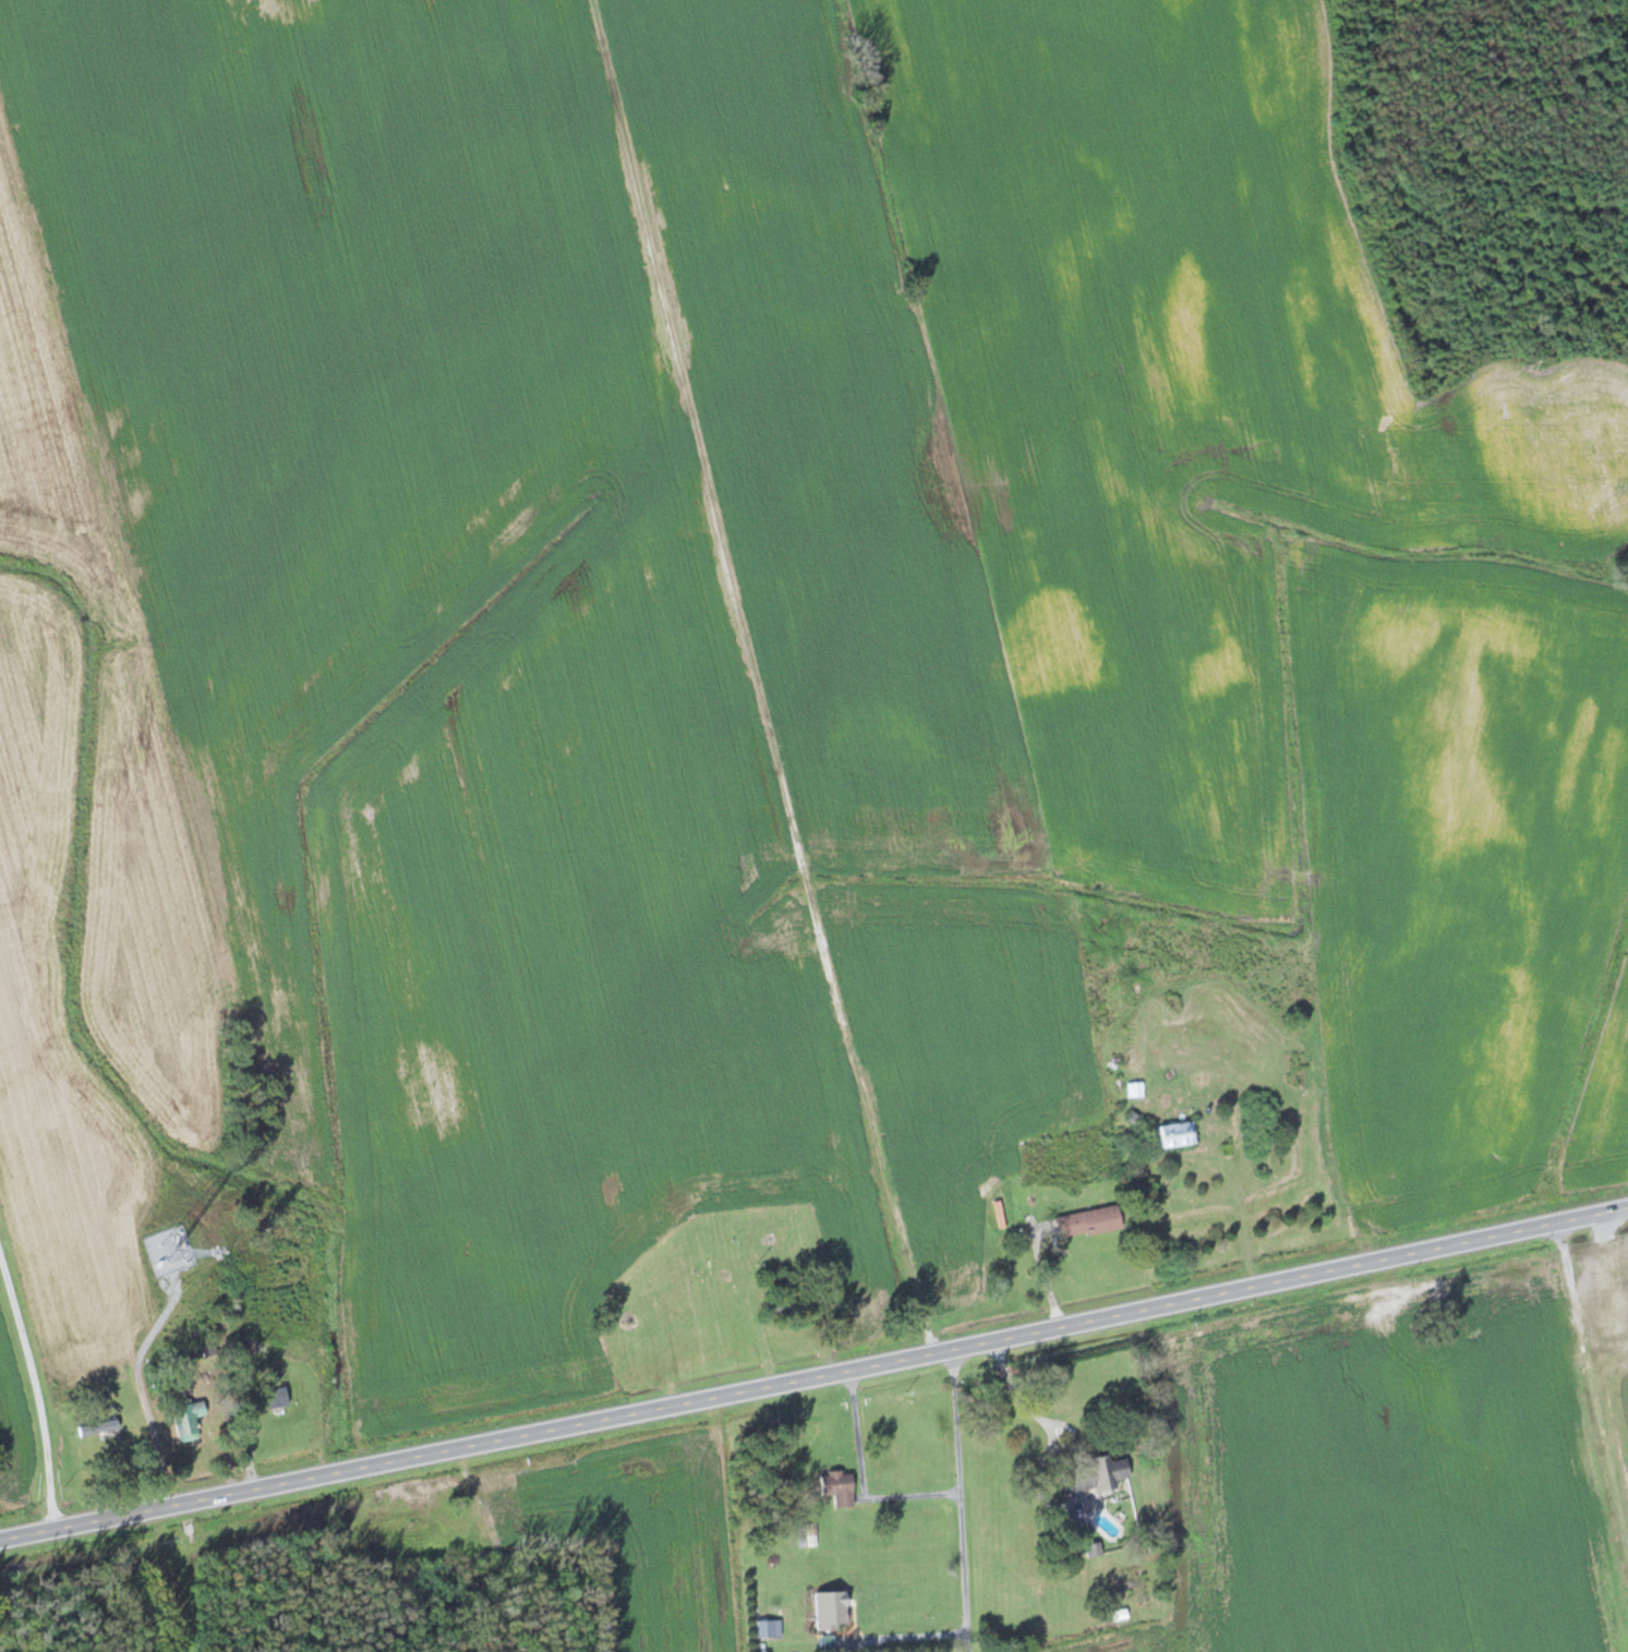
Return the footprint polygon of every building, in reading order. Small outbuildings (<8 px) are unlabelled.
[(1191,1120),(1154,1124),(1157,1148),(1194,1144),(1191,1120)] [(1119,1228),(1113,1203),(1051,1217),(1057,1242),(1119,1228)] [(167,1385),(174,1442),(195,1439),(187,1383),(167,1385)] [(282,1386),(244,1392),(248,1417),(286,1410),(282,1386)] [(1062,1494),(1113,1488),(1112,1481),(1126,1479),(1124,1456),(1058,1464),(1062,1494)] [(850,1508),(850,1472),(816,1472),(816,1496),(830,1496),(830,1508),(850,1508)]
